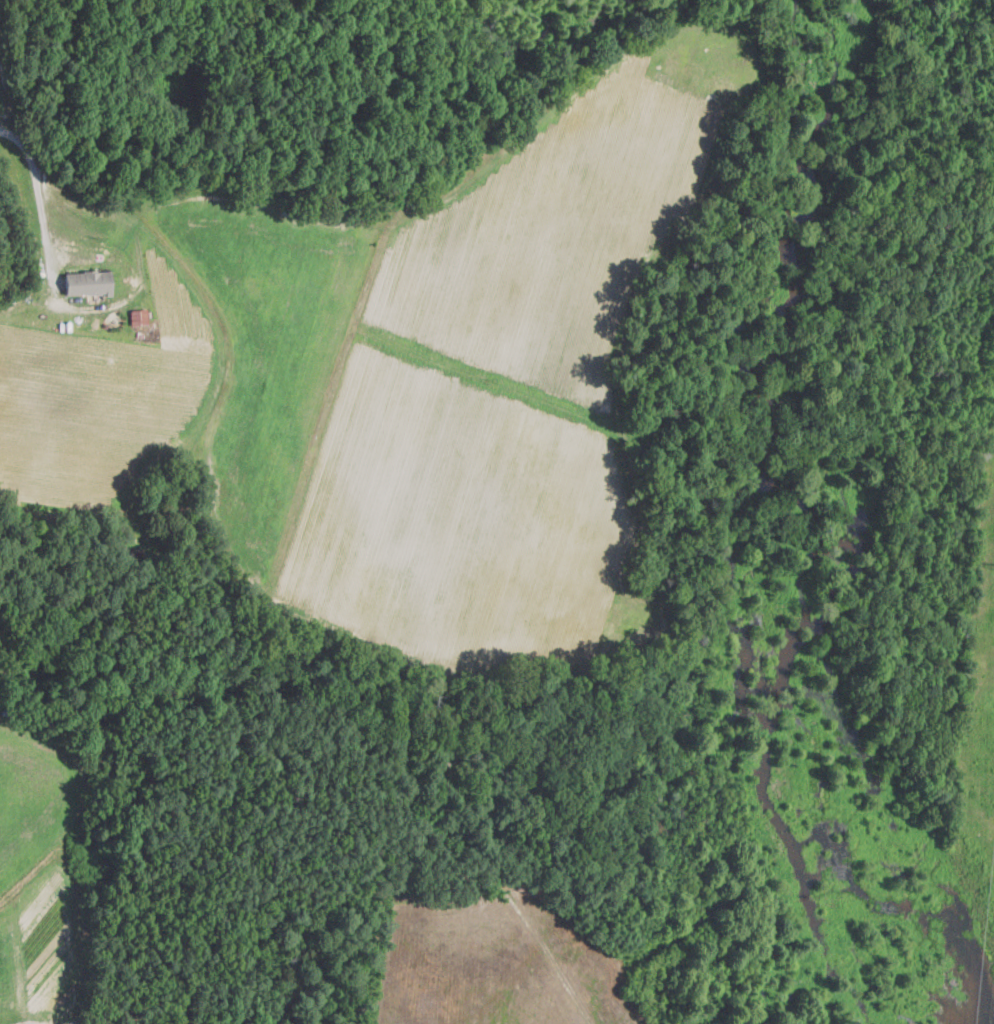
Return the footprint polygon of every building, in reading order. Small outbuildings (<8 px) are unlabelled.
[(112,293),(111,270),(65,272),(66,295),(112,293)] [(131,324),(148,324),(147,308),(130,309),(131,324)]
